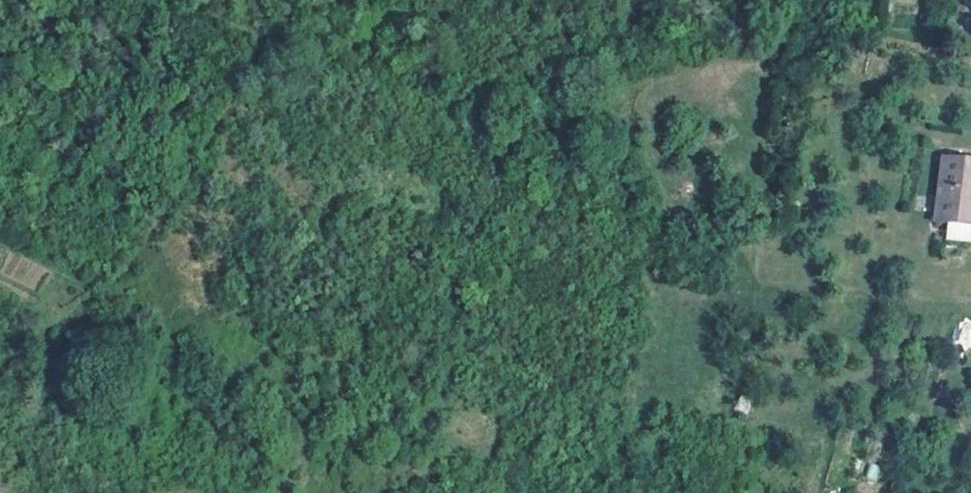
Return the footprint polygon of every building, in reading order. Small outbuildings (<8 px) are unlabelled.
[(961,199),(966,161),(942,159),(938,196),(961,199)] [(966,161),(961,199),(955,241),(970,243),(970,161),(966,161)] [(955,241),(961,199),(938,196),(935,224),(946,224),(944,240),(955,241)] [(8,220),(1,235),(9,239),(16,224),(8,220)]
